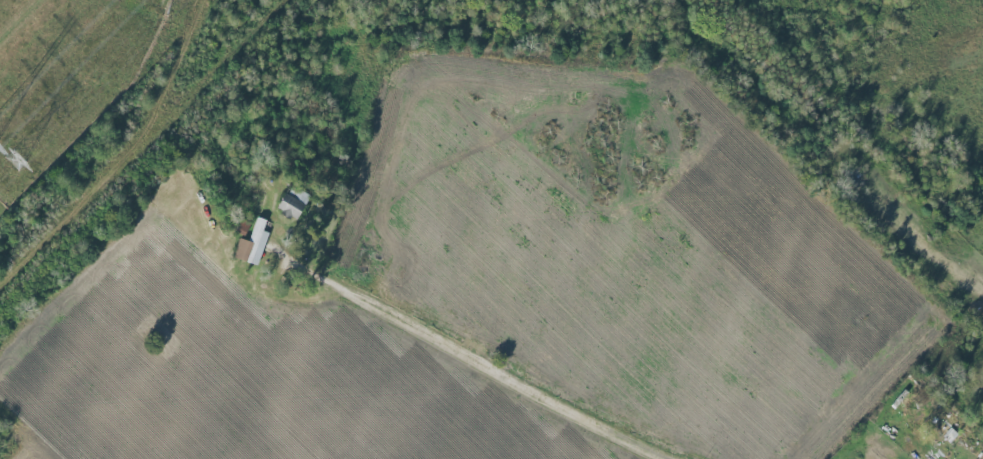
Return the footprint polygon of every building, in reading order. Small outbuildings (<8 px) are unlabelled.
[(278,211),(298,220),(309,194),(289,185),(278,211)] [(239,238),(233,257),(258,265),(269,232),(263,230),(266,219),(257,216),(249,241),(239,238)]
